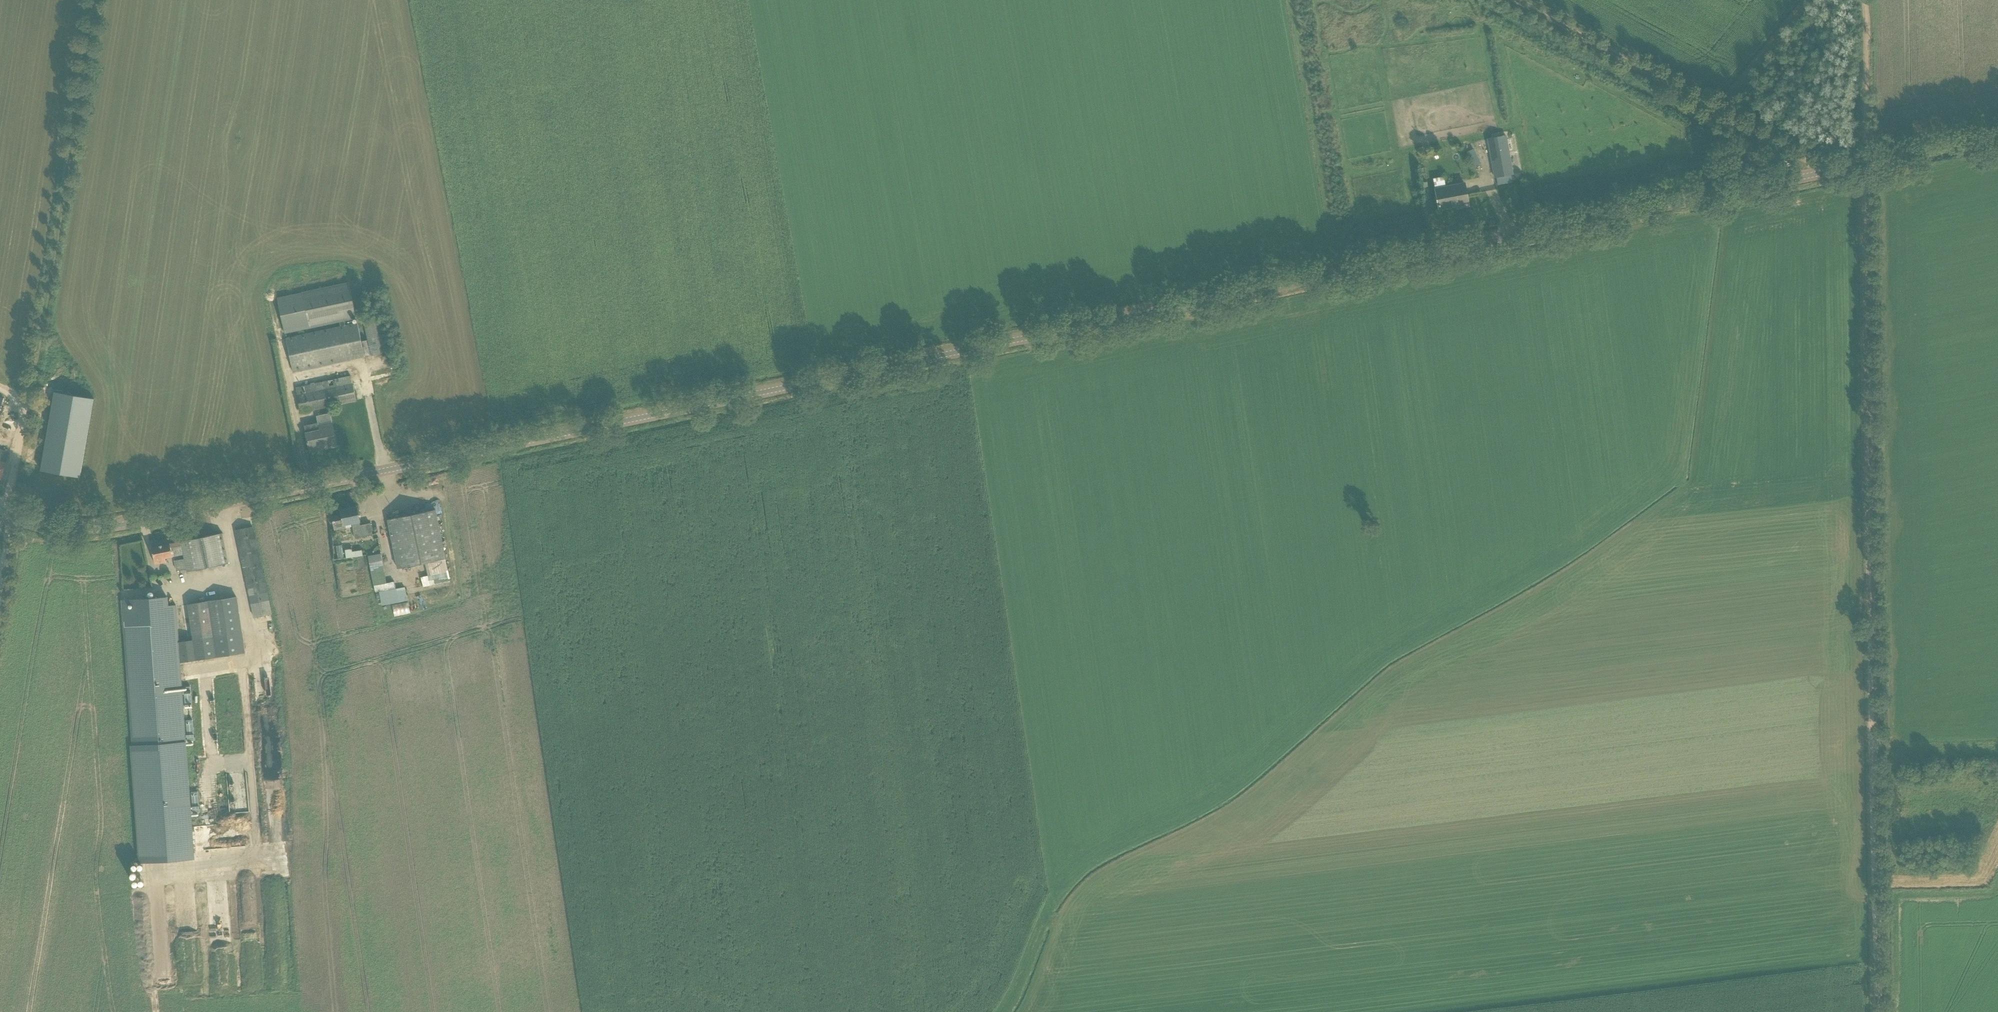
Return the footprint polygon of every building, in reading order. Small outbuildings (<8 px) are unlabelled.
[(1488,139),(1493,168),(1495,178),(1496,178),(1510,175),(1512,175),(1506,136),(1488,139)] [(1512,182),(1510,175),(1496,178),(1497,185),(1512,182)] [(1469,206),(1464,183),(1434,189),(1438,210),(1468,204),(1468,206),(1469,206)] [(348,282),(278,297),(286,334),(339,322),(341,322),(344,321),(356,318),(348,282)] [(363,322),(370,355),(390,351),(383,318),(363,322)] [(344,321),(341,322),(339,322),(340,326),(285,338),(292,373),(364,357),(356,323),(345,325),(344,321)] [(295,388),(300,413),(356,401),(351,376),(295,388)] [(54,392),(41,471),(80,478),(94,399),(54,392)] [(321,430),(316,431),(306,434),(307,441),(307,443),(308,443),(309,450),(321,447),(321,449),(336,446),(334,436),(329,414),(316,417),(318,426),(320,426),(321,430)] [(1,479),(9,453),(0,449),(0,479),(1,479)] [(355,538),(372,535),(370,523),(360,525),(357,507),(341,510),(342,515),(332,517),(335,529),(345,527),(344,524),(351,523),(355,538)] [(387,519),(397,568),(427,562),(430,575),(447,572),(435,510),(387,519)] [(236,530),(247,584),(254,618),(270,614),(252,527),(236,530)] [(181,541),(181,542),(183,554),(184,558),(174,561),(176,570),(179,569),(179,573),(185,572),(184,568),(186,568),(186,572),(228,563),(222,533),(181,541)] [(151,548),(153,557),(155,565),(165,563),(164,558),(183,554),(181,542),(170,544),(151,548)] [(368,556),(374,585),(387,583),(381,553),(368,556)] [(236,596),(187,604),(192,639),(195,660),(245,652),(236,596)] [(123,609),(133,746),(142,863),(195,859),(180,662),(195,660),(192,639),(178,642),(176,605),(168,606),(167,597),(132,599),(133,608),(123,609)] [(400,608),(394,608),(395,615),(410,614),(409,604),(399,605),(400,608)]
